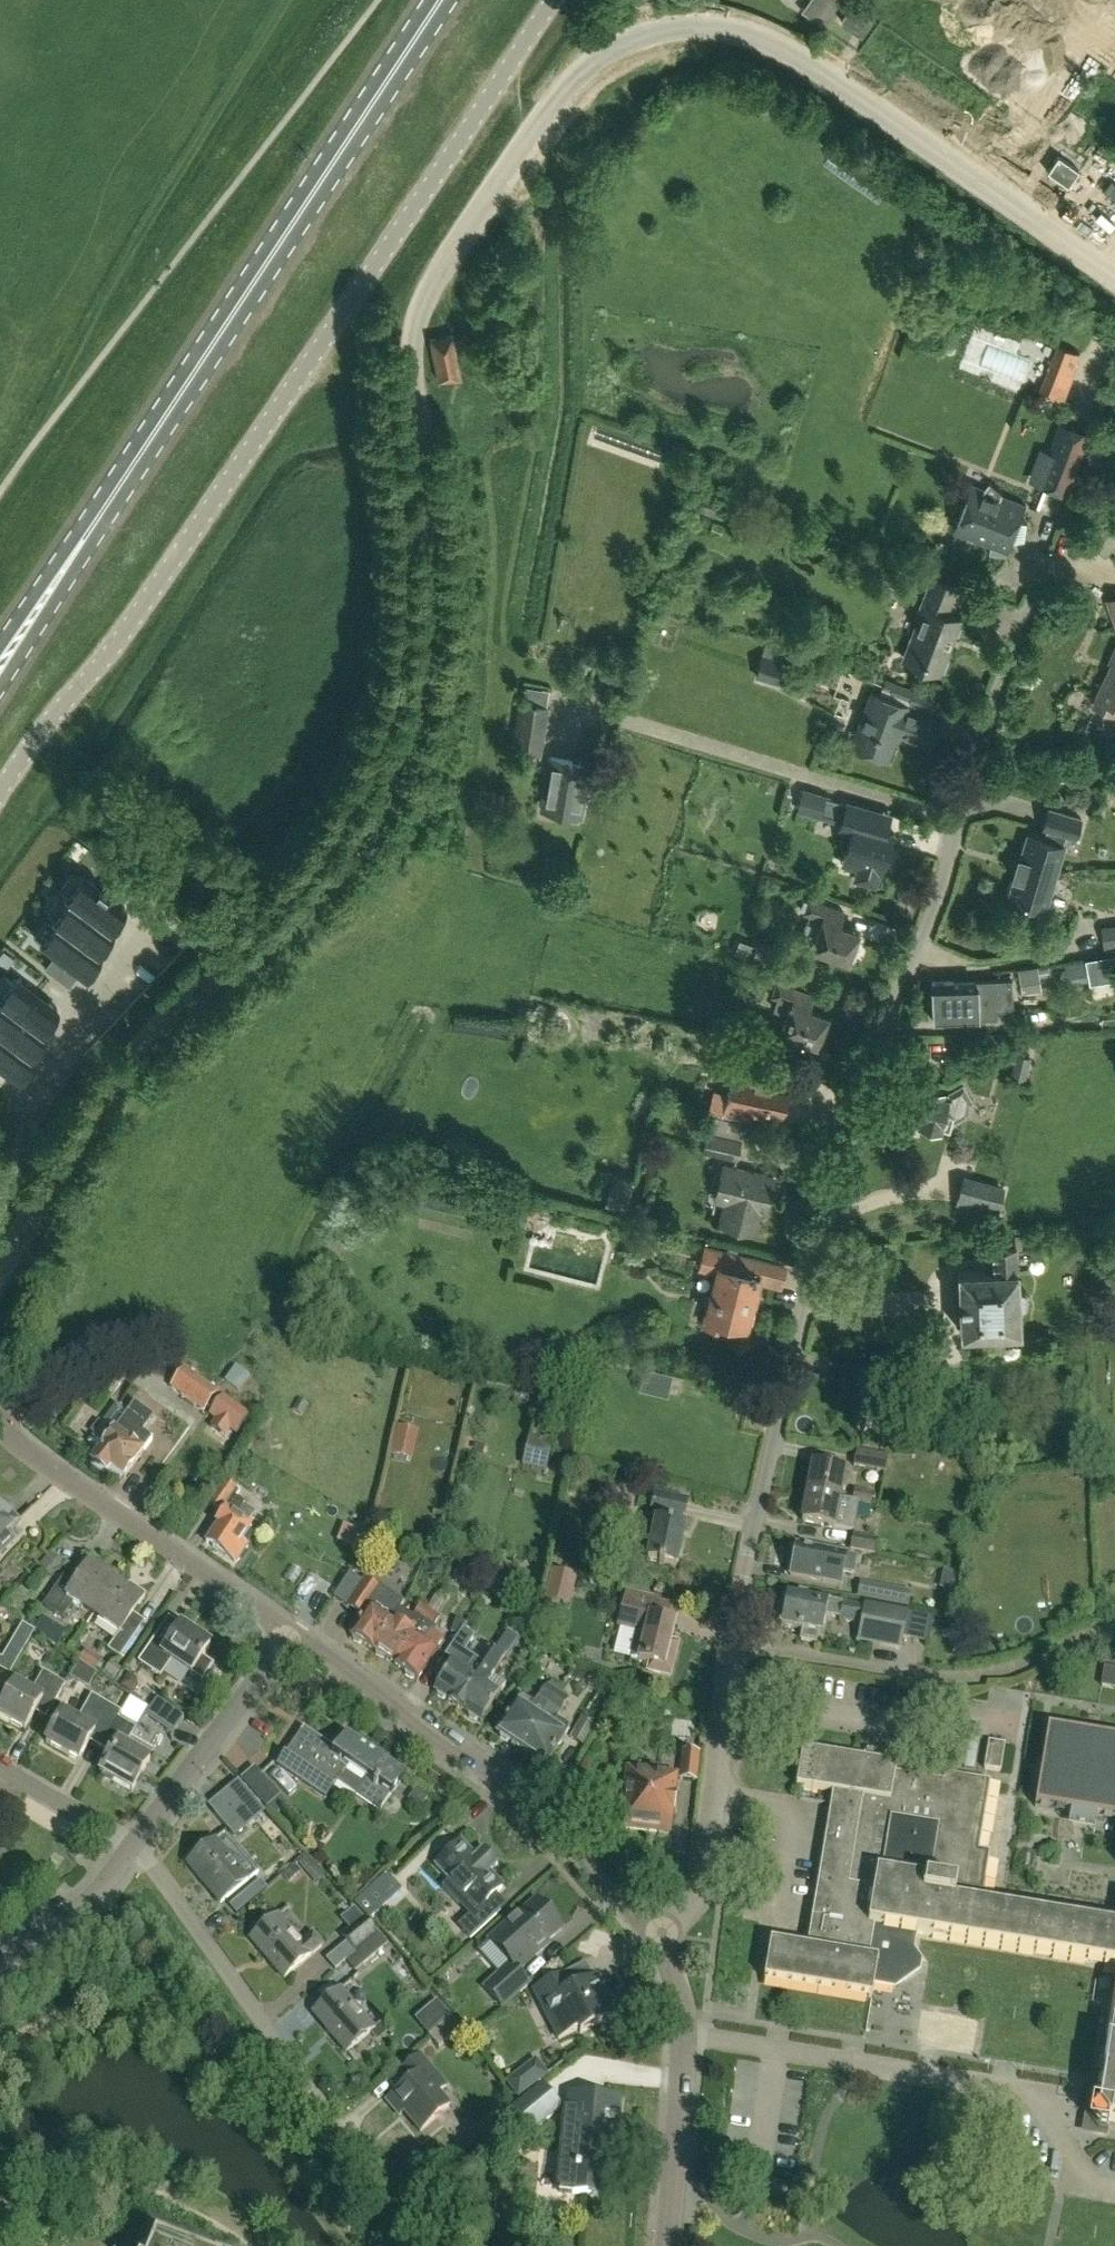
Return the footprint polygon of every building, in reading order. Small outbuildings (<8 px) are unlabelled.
[(861,33),(869,21),(850,8),(841,20),(861,33)] [(1047,171),(1068,185),(1079,170),(1058,155),(1047,171)] [(431,338),(440,380),(462,375),(453,333),(431,338)] [(1038,392),(1062,401),(1081,353),(1056,344),(1038,392)] [(1035,483),(1062,494),(1084,435),(1057,424),(1035,483)] [(1000,496),(1002,492),(990,482),(984,490),(972,485),(955,529),(990,543),(987,555),(1003,557),(1005,552),(1004,552),(1009,539),(1020,541),(1023,522),(1017,519),(1023,506),(1000,496)] [(940,672),(961,618),(946,613),(956,587),(932,578),(918,616),(919,617),(905,653),(921,659),(919,664),(940,672)] [(1110,662),(1112,663),(1094,705),(1112,713),(1114,706),(1114,651),(1110,662)] [(756,675),(782,683),(788,664),(762,656),(756,675)] [(933,718),(930,718),(939,698),(885,678),(879,694),(872,692),(852,746),(888,759),(898,731),(907,734),(906,737),(924,744),(933,718)] [(541,753),(548,706),(520,702),(513,749),(541,753)] [(551,757),(544,797),(565,800),(563,811),(564,812),(563,818),(578,820),(579,814),(581,815),(590,763),(551,757)] [(803,790),(798,807),(819,813),(824,796),(803,790)] [(842,864),(859,869),(856,878),(876,884),(878,874),(881,875),(893,833),(875,828),(880,812),(848,803),(842,824),(853,828),(842,864)] [(1082,818),(1049,808),(1043,828),(1047,829),(1044,839),(1028,834),(1021,857),(1019,856),(1013,875),(1015,876),(1009,897),(1028,903),(1026,909),(1042,914),(1044,907),(1046,908),(1065,845),(1063,845),(1066,835),(1076,838),(1082,818)] [(110,890),(65,862),(50,884),(99,915),(100,914),(96,912),(110,890)] [(99,915),(50,884),(50,885),(54,887),(40,909),(89,940),(89,939),(86,937),(99,915)] [(801,940),(814,945),(813,947),(848,960),(849,958),(853,959),(858,946),(854,945),(859,932),(839,925),(844,911),(809,898),(808,901),(803,900),(800,908),(805,910),(804,912),(818,917),(815,925),(808,922),(801,940)] [(43,912),(29,934),(75,962),(89,940),(40,909),(43,912)] [(1101,930),(1103,947),(1114,945),(1114,928),(1101,930)] [(106,934),(70,974),(105,1006),(141,965),(106,934)] [(777,950),(756,941),(748,960),(769,969),(777,950)] [(1069,984),(1091,979),(1088,960),(1065,964),(1069,984)] [(41,1023),(42,1023),(38,1020),(52,998),(0,965),(0,997),(41,1023)] [(828,1016),(808,1008),(813,995),(778,981),(772,997),(777,999),(774,1008),(788,1014),(781,1030),(817,1044),(819,1040),(822,1041),(826,1031),(823,1030),(828,1016)] [(1013,1011),(1012,981),(954,983),(954,981),(932,981),(934,1021),(955,1021),(955,1019),(995,1017),(995,1012),(1013,1011)] [(31,1048),(31,1047),(27,1045),(41,1023),(0,997),(0,1028),(31,1048)] [(16,1071),(31,1048),(0,1028),(0,1060),(16,1071)] [(1015,1053),(1010,1082),(1025,1085),(1031,1056),(1015,1053)] [(789,1082),(733,1069),(722,1114),(750,1121),(753,1108),(782,1114),(789,1082)] [(948,1097),(943,1095),(944,1090),(922,1084),(922,1086),(909,1082),(902,1111),(919,1115),(918,1122),(941,1128),(941,1127),(950,1129),(953,1116),(960,1118),(968,1113),(972,1099),(963,1084),(949,1092),(948,1097)] [(737,1157),(741,1141),(746,1123),(712,1114),(707,1133),(703,1149),(737,1157)] [(774,1177),(724,1165),(715,1199),(726,1202),(721,1223),(755,1232),(760,1210),(765,1211),(774,1177)] [(1005,1186),(973,1177),(963,1175),(956,1203),(997,1214),(1005,1186)] [(1028,1305),(1028,1304),(1028,1296),(1028,1294),(1027,1294),(1026,1293),(1025,1292),(1024,1292),(1019,1292),(1017,1243),(993,1244),(994,1270),(959,1271),(961,1332),(962,1332),(962,1333),(1021,1331),(1020,1309),(1025,1309),(1026,1308),(1027,1308),(1028,1307),(1028,1305)] [(756,1308),(760,1295),(754,1293),(757,1281),(780,1286),(785,1265),(704,1247),(700,1268),(717,1272),(705,1324),(725,1329),(727,1319),(746,1323),(750,1306),(756,1308)] [(171,1387),(204,1410),(217,1392),(185,1369),(171,1387)] [(102,1446),(90,1462),(93,1464),(92,1468),(100,1474),(104,1472),(106,1474),(110,1468),(124,1478),(153,1440),(144,1433),(148,1428),(128,1413),(124,1418),(114,1410),(92,1438),(102,1446)] [(383,1448),(407,1452),(411,1422),(387,1419),(383,1448)] [(543,1447),(545,1432),(523,1428),(521,1443),(543,1447)] [(515,1462),(538,1467),(543,1449),(519,1444),(515,1462)] [(854,1466),(884,1472),(888,1456),(857,1450),(854,1466)] [(574,1474),(582,1476),(586,1465),(577,1462),(574,1474)] [(839,1499),(839,1498),(844,1470),(813,1464),(807,1493),(839,1499)] [(237,1562),(247,1546),(241,1542),(251,1527),(247,1524),(254,1513),(243,1506),(244,1504),(235,1498),(240,1491),(223,1480),(208,1504),(222,1514),(216,1524),(217,1525),(206,1543),(230,1559),(230,1558),(237,1562)] [(852,1500),(839,1498),(839,1499),(807,1493),(802,1521),(853,1530),(858,1502),(870,1505),(873,1493),(854,1489),(852,1500)] [(675,1566),(684,1527),(680,1526),(682,1517),(683,1517),(687,1500),(685,1499),(685,1500),(655,1493),(651,1510),(661,1512),(659,1521),(655,1520),(647,1559),(675,1566)] [(11,1540),(5,1534),(15,1523),(0,1508),(0,1552),(11,1540)] [(880,1540),(853,1535),(850,1549),(877,1554),(880,1540)] [(857,1557),(845,1554),(796,1545),(794,1556),(789,1558),(787,1567),(791,1571),(790,1575),(839,1584),(842,1572),(854,1574),(857,1557)] [(85,1604),(96,1612),(116,1581),(105,1574),(109,1569),(92,1558),(75,1583),(64,1575),(43,1605),(63,1618),(73,1603),(82,1609),(85,1604)] [(551,1569),(543,1600),(558,1604),(562,1591),(572,1593),(577,1576),(551,1569)] [(488,1577),(483,1587),(490,1590),(495,1580),(488,1577)] [(374,1649),(400,1609),(403,1603),(381,1589),(364,1578),(346,1605),(363,1616),(350,1635),(352,1636),(352,1641),(358,1645),(363,1644),(373,1650),(374,1649)] [(116,1581),(96,1612),(106,1618),(103,1623),(119,1634),(108,1649),(120,1657),(140,1628),(129,1620),(146,1595),(129,1584),(126,1588),(116,1581)] [(856,1594),(901,1602),(903,1589),(859,1581),(856,1594)] [(940,1598),(949,1600),(952,1590),(942,1588),(940,1598)] [(780,1608),(777,1622),(781,1622),(780,1627),(803,1631),(801,1641),(816,1644),(818,1634),(822,1635),(826,1615),(839,1618),(839,1620),(860,1624),(860,1627),(871,1629),(869,1639),(901,1645),(908,1613),(864,1604),(863,1608),(787,1593),(784,1609),(780,1608)] [(395,1663),(439,1596),(436,1594),(426,1608),(421,1605),(413,1617),(400,1609),(374,1649),(375,1650),(375,1655),(381,1659),(386,1657),(395,1663)] [(675,1624),(672,1623),(676,1608),(626,1595),(620,1620),(647,1627),(645,1633),(641,1632),(634,1657),(638,1658),(638,1660),(647,1663),(646,1668),(668,1674),(674,1652),(669,1647),(675,1624)] [(430,1631),(439,1616),(435,1613),(444,1599),(439,1596),(395,1663),(394,1664),(404,1671),(405,1676),(410,1679),(415,1678),(417,1679),(437,1649),(436,1649),(442,1639),(430,1631)] [(625,1650),(629,1624),(615,1622),(611,1648),(625,1650)] [(34,1630),(22,1623),(9,1646),(21,1653),(34,1630)] [(203,1656),(210,1645),(181,1625),(165,1647),(154,1640),(139,1662),(160,1676),(171,1660),(202,1681),(213,1664),(203,1656)] [(447,1701),(456,1707),(492,1654),(482,1648),(474,1659),(462,1650),(455,1661),(453,1660),(433,1690),(436,1692),(437,1696),(443,1699),(446,1699),(448,1700),(447,1701)] [(492,1654),(456,1707),(465,1713),(466,1712),(468,1714),(469,1717),(474,1721),(477,1720),(480,1722),(506,1685),(493,1676),(506,1657),(495,1650),(492,1655),(492,1654)] [(0,1709),(0,1715),(25,1730),(35,1712),(45,1718),(65,1684),(43,1672),(31,1692),(15,1683),(0,1709)] [(132,1693),(138,1686),(135,1678),(129,1673),(120,1685),(132,1693)] [(604,1678),(604,1707),(636,1708),(636,1678),(604,1678)] [(520,1748),(559,1693),(546,1684),(533,1704),(520,1695),(515,1702),(514,1702),(495,1732),(500,1735),(501,1738),(506,1742),(509,1741),(520,1748)] [(569,1700),(559,1693),(520,1748),(532,1756),(533,1759),(539,1763),(542,1763),(544,1764),(564,1735),(563,1735),(568,1727),(556,1719),(569,1700)] [(100,1749),(118,1719),(121,1712),(92,1695),(77,1721),(62,1713),(46,1742),(78,1760),(92,1736),(103,1743),(100,1749)] [(148,1710),(175,1729),(184,1716),(157,1698),(148,1710)] [(582,1718),(571,1737),(583,1744),(594,1724),(582,1718)] [(155,1751),(131,1737),(136,1729),(118,1719),(100,1749),(100,1750),(101,1748),(110,1754),(99,1773),(132,1791),(155,1751)] [(1048,1730),(1036,1805),(1114,1818),(1114,1741),(1048,1730)] [(328,1751),(301,1732),(278,1765),(324,1797),(335,1782),(379,1811),(402,1777),(345,1737),(336,1751),(340,1754),(335,1761),(326,1755),(328,1751)] [(1006,1743),(989,1741),(985,1768),(1001,1771),(1006,1743)] [(698,1753),(699,1745),(686,1743),(684,1751),(683,1751),(680,1779),(695,1781),(699,1753),(698,1753)] [(803,1749),(797,1786),(833,1792),(807,1949),(771,1942),(764,1980),(872,1998),(874,1982),(894,1985),(904,1977),(906,1964),(921,1967),(922,1960),(915,1949),(917,1933),(1114,1966),(1114,1927),(980,1905),(989,1851),(979,1850),(991,1780),(946,1773),(945,1780),(896,1772),(897,1765),(803,1749)] [(280,1796),(254,1767),(241,1779),(275,1817),(288,1805),(280,1796)] [(628,1772),(621,1828),(669,1834),(675,1778),(628,1772)] [(226,1802),(247,1826),(263,1812),(238,1782),(221,1796),(226,1802)] [(419,1806),(425,1796),(413,1788),(407,1798),(419,1806)] [(247,1826),(226,1802),(214,1812),(235,1836),(247,1826)] [(368,1828),(372,1819),(351,1809),(346,1818),(368,1828)] [(187,1863),(221,1903),(248,1880),(215,1840),(187,1863)] [(283,1840),(269,1852),(278,1862),(292,1850),(283,1840)] [(498,1864),(482,1847),(474,1855),(460,1841),(435,1864),(449,1880),(443,1886),(469,1915),(459,1925),(470,1937),(506,1905),(495,1893),(503,1886),(490,1872),(498,1864)] [(297,1862),(317,1884),(325,1876),(306,1854),(297,1862)] [(282,1874),(288,1881),(300,1871),(294,1864),(282,1874)] [(379,1907),(399,1888),(387,1876),(367,1894),(379,1907)] [(536,1900),(518,1916),(517,1914),(489,1940),(510,1963),(484,1987),(503,2008),(529,1984),(518,1972),(541,1951),(539,1949),(562,1928),(557,1922),(557,1918),(556,1914),(553,1910),(550,1907),(546,1906),(542,1906),(536,1900)] [(250,1938),(284,1978),(322,1946),(312,1934),(302,1943),(278,1915),(250,1938)] [(356,1951),(378,1933),(363,1917),(342,1935),(356,1951)] [(356,1951),(346,1960),(355,1971),(387,1944),(378,1933),(356,1951)] [(585,1963),(534,1990),(548,2017),(552,2016),(563,2037),(578,2029),(580,2033),(607,2020),(609,2023),(622,2017),(610,1994),(606,1996),(597,1977),(593,1979),(585,1963)] [(313,2012),(347,2052),(374,2029),(340,1989),(313,2012)] [(1098,2112),(1106,2124),(1114,2125),(1114,2008),(1098,2112)] [(429,2035),(439,2047),(461,2028),(451,2017),(429,2035)] [(386,2100),(399,2115),(403,2111),(421,2131),(449,2107),(438,2093),(446,2086),(420,2054),(398,2072),(407,2082),(386,2100)] [(507,2082),(518,2096),(538,2082),(527,2067),(507,2082)] [(558,2109),(541,2085),(499,2115),(517,2139),(558,2109)] [(615,2143),(619,2100),(578,2096),(575,2125),(566,2124),(562,2168),(566,2169),(564,2192),(595,2195),(600,2141),(615,2143)] [(150,2228),(143,2245),(195,2245),(150,2228)]
